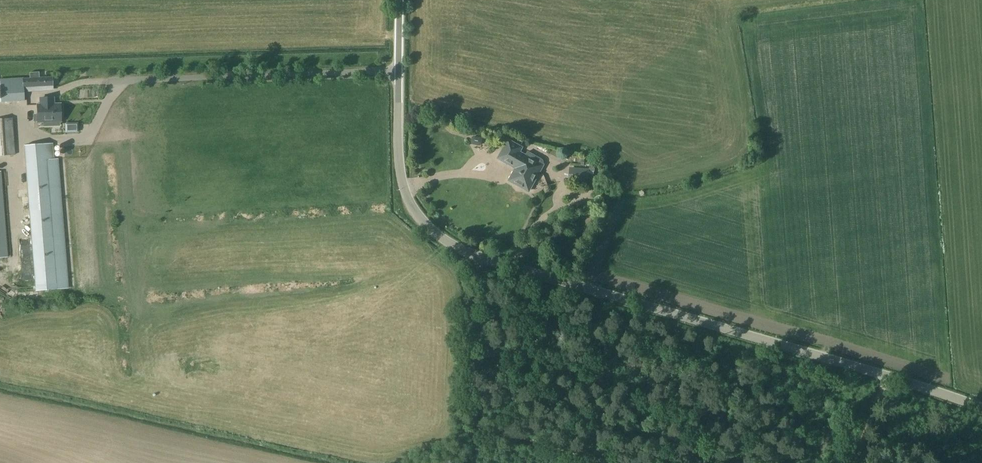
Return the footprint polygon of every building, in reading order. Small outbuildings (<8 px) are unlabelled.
[(23,80),(23,84),(23,89),(24,89),(40,87),(40,90),(45,90),(45,87),(53,87),(52,77),(39,78),(39,73),(30,73),(30,79),(23,80)] [(24,89),(23,89),(23,84),(23,80),(23,78),(0,79),(0,99),(0,102),(24,101),(24,89)] [(38,115),(34,115),(34,121),(35,121),(35,120),(38,120),(38,122),(43,122),(43,126),(60,126),(60,122),(62,122),(61,115),(63,115),(62,106),(60,106),(60,105),(53,105),(53,98),(40,98),(40,105),(38,105),(38,115)] [(15,155),(13,118),(0,119),(0,156),(15,155)] [(508,141),(498,159),(514,167),(517,166),(518,167),(519,169),(518,170),(515,171),(510,180),(516,183),(516,185),(518,186),(520,187),(522,188),(524,187),(529,190),(543,166),(542,165),(543,163),(543,161),(542,160),(541,159),(528,152),(525,156),(519,153),(522,148),(508,141)] [(35,291),(58,289),(47,154),(54,154),(53,143),(24,145),(35,291)] [(53,154),(47,154),(58,289),(68,289),(57,159),(54,159),(53,154)] [(589,169),(569,167),(567,181),(587,183),(589,169)] [(5,248),(7,284),(23,283),(22,247),(5,248)]
